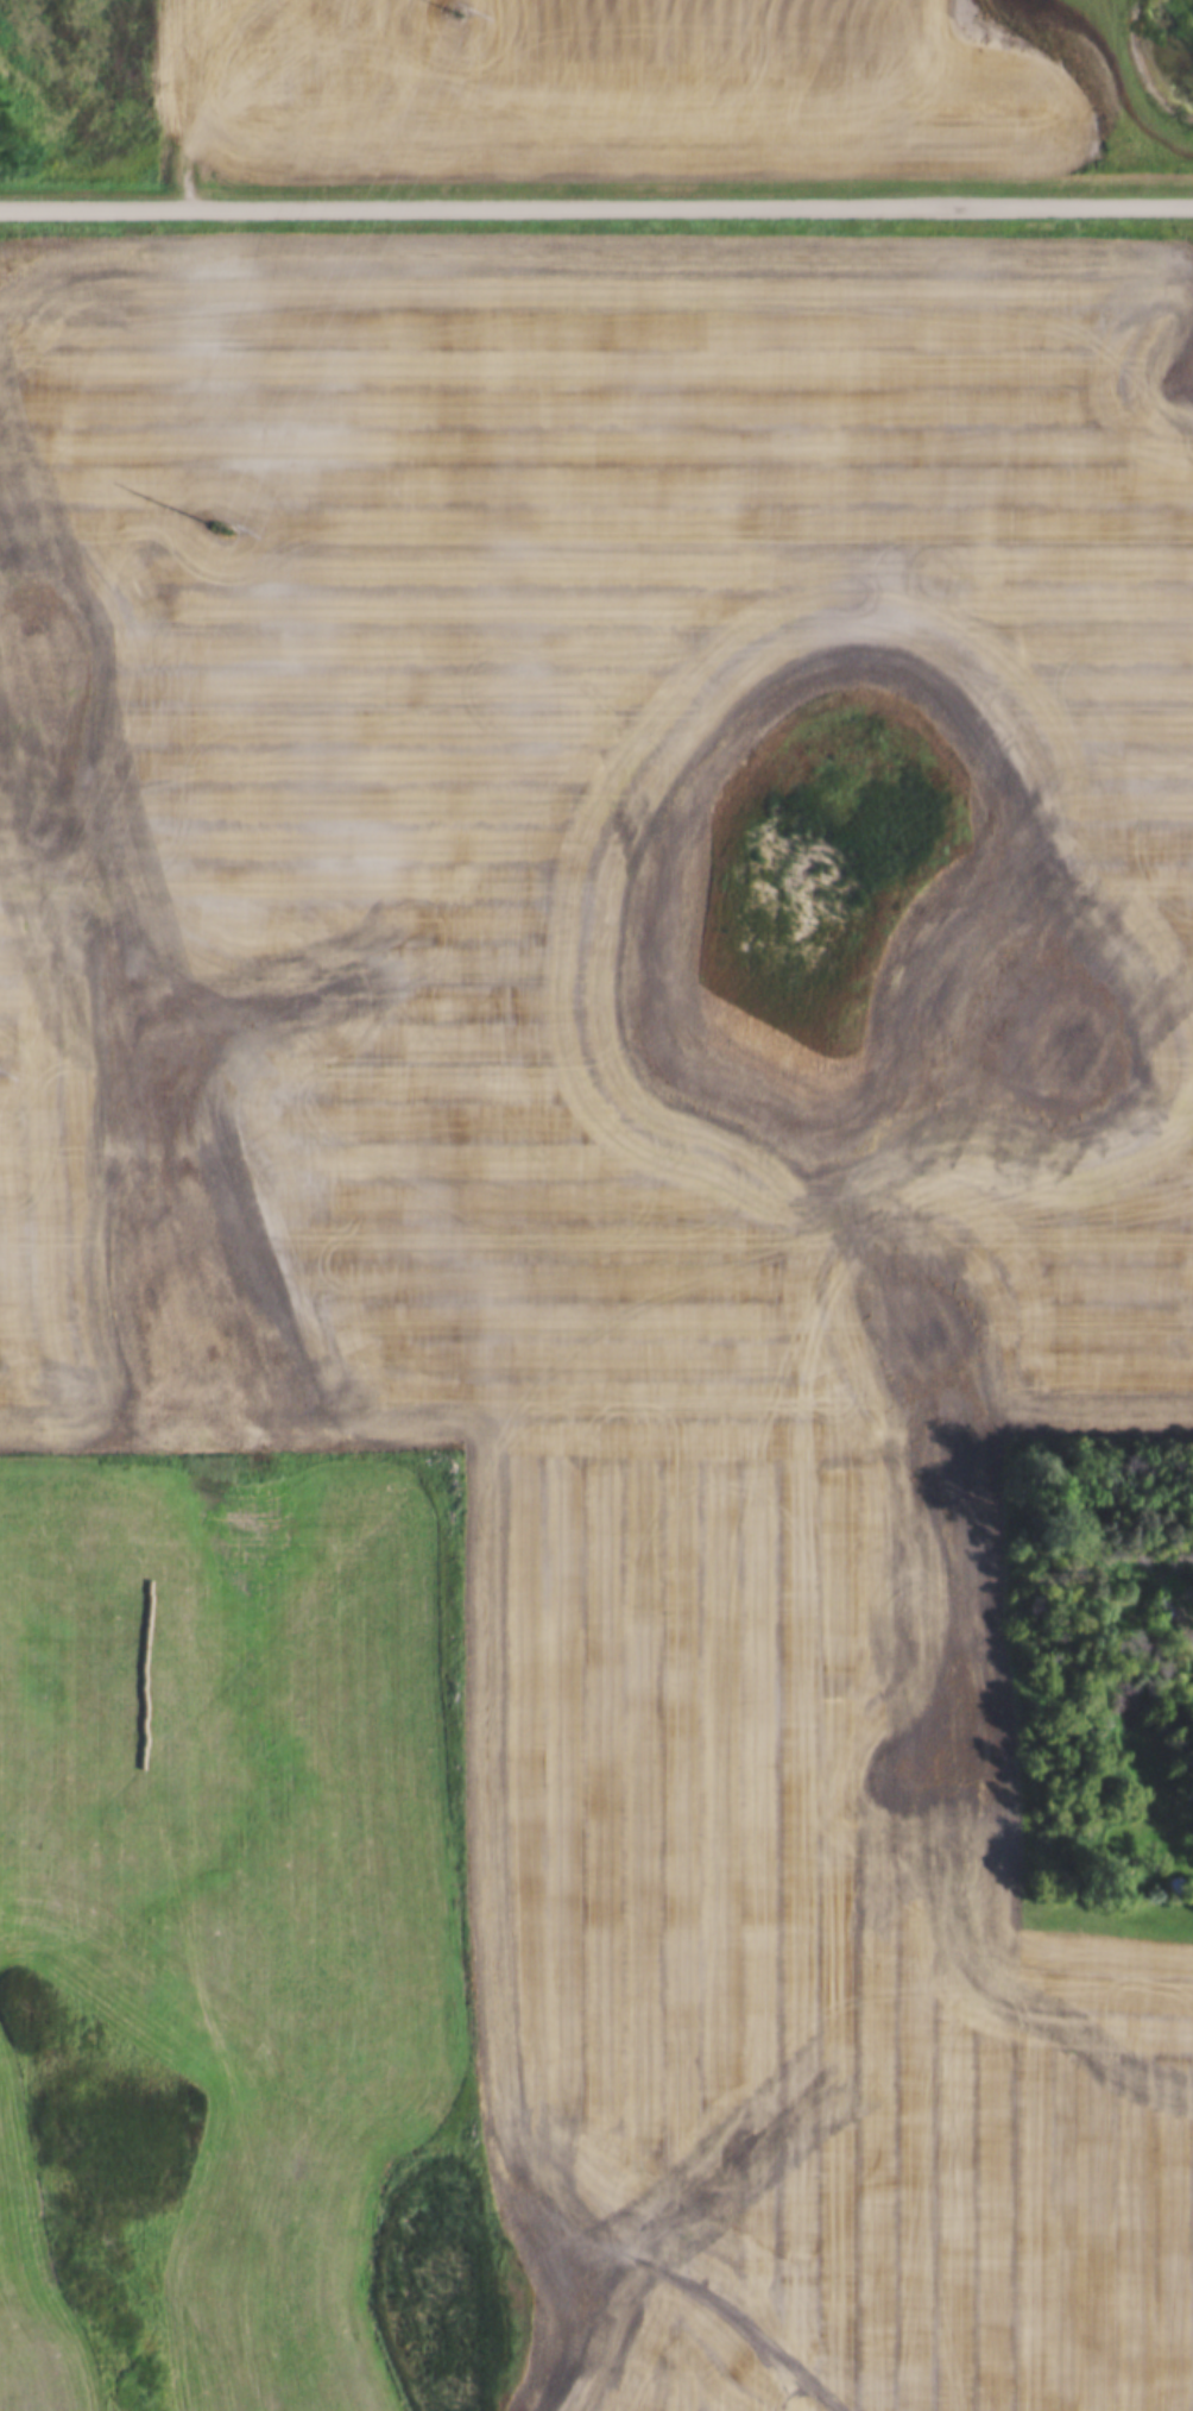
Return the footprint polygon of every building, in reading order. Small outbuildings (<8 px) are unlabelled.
[(1179,1894),(1182,1880),(1172,1878),(1168,1891),(1179,1894)]
